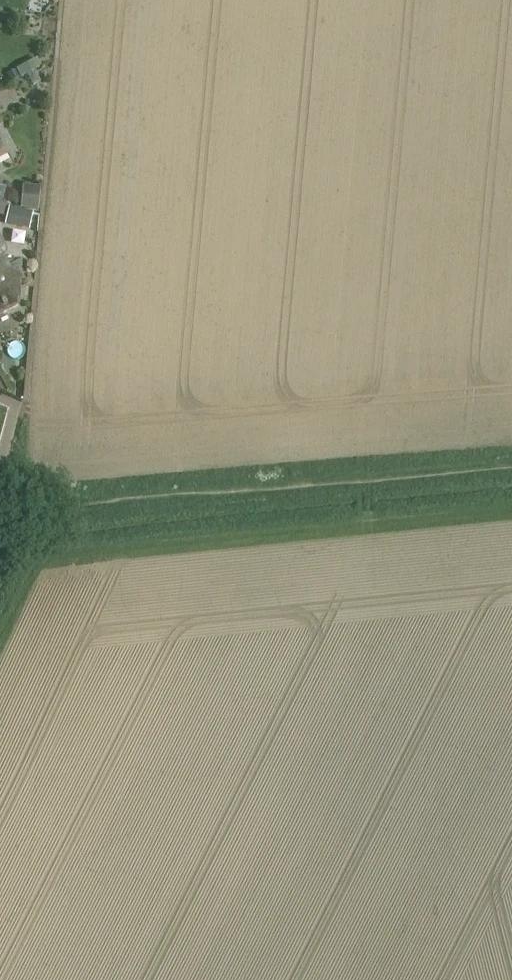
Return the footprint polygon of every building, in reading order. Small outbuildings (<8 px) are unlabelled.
[(8,154),(0,138),(0,158),(8,154)] [(21,206),(39,209),(42,185),(25,182),(21,206)] [(0,185),(0,204),(4,204),(8,187),(0,185)] [(10,205),(7,223),(31,227),(34,210),(10,205)] [(0,255),(0,315),(18,305),(21,274),(12,273),(2,254),(0,255)]
